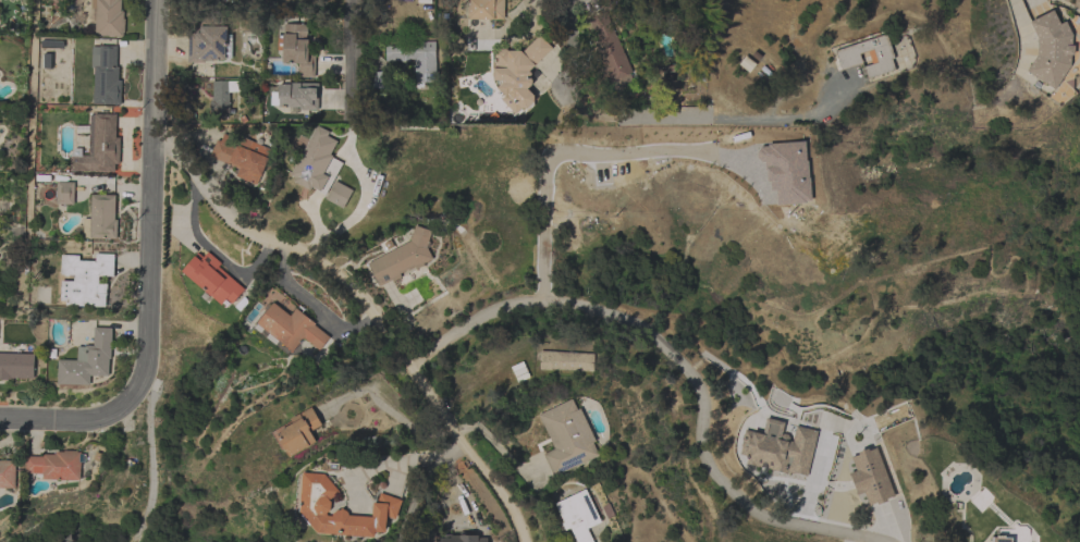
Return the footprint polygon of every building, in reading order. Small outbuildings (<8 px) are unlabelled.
[(90,23),(91,0),(121,0),(121,11),(123,11),(123,19),(124,19),(124,36),(95,35),(95,23),(90,23)] [(468,19),(468,0),(504,0),(504,20),(491,20),(491,19),(468,19)] [(1052,10),(1058,23),(1065,21),(1071,34),(1070,45),(1073,45),(1072,54),(1070,54),(1069,65),(1054,89),(1026,71),(1036,54),(1036,38),(1029,22),(1052,10)] [(593,42),(599,40),(590,19),(606,12),(616,36),(618,36),(633,72),(630,73),(635,83),(616,90),(613,81),(611,82),(609,76),(603,78),(598,64),(602,62),(593,42)] [(188,33),(194,33),(194,25),(197,26),(198,15),(226,16),(226,25),(232,25),(232,59),(225,58),(225,59),(213,59),(213,60),(205,60),(205,62),(187,62),(188,33)] [(315,77),(299,76),(299,63),(283,62),(283,50),(278,50),(278,32),(284,33),(284,24),(307,24),(307,39),(308,39),(308,52),(316,52),(315,77)] [(886,33),(895,58),(892,59),(895,69),(868,78),(863,66),(872,63),(868,50),(859,53),(862,62),(842,70),(835,50),(886,33)] [(501,99),(504,96),(493,85),(493,67),(494,67),(494,48),(506,48),(506,50),(520,50),(521,52),(540,34),(553,47),(529,71),(531,73),(529,76),(532,79),(532,84),(527,88),(535,95),(532,101),(533,102),(533,106),(532,107),(531,108),(530,108),(527,108),(520,108),(515,113),(501,99)] [(415,45),(415,41),(434,41),(435,82),(414,82),(414,60),(385,61),(385,46),(415,45)] [(94,67),(91,67),(91,52),(99,52),(99,46),(116,46),(116,66),(119,66),(119,79),(121,79),(121,104),(101,103),(101,106),(95,104),(95,103),(94,103),(94,67)] [(52,67),(42,67),(44,53),(52,53),(52,67)] [(738,63),(746,54),(757,64),(749,73),(738,63)] [(372,72),(389,72),(389,87),(372,87),(372,72)] [(229,90),(229,118),(212,118),(212,111),(210,111),(210,100),(212,100),(212,97),(212,81),(229,81),(229,90)] [(318,110),(300,110),(302,107),(279,107),(279,106),(270,106),(271,91),(269,91),(269,86),(278,86),(278,84),(290,84),(290,83),(319,83),(318,110)] [(90,115),(94,115),(94,113),(115,114),(115,137),(120,137),(119,163),(114,163),(114,172),(70,171),(70,157),(74,148),(82,148),(82,155),(89,155),(90,115)] [(341,162),(324,194),(312,187),(310,189),(294,181),(295,177),(291,175),(318,125),(330,132),(328,135),(338,140),(331,153),(333,156),(332,157),(341,162)] [(236,175),(238,169),(209,156),(217,139),(220,140),(223,133),(240,140),(242,136),(272,150),(257,185),(236,175)] [(49,199),(50,192),(48,192),(48,188),(47,188),(48,183),(57,183),(57,181),(74,181),(74,205),(56,204),(56,199),(49,199)] [(353,189),(343,208),(326,199),(335,181),(353,189)] [(83,218),(90,218),(90,194),(115,195),(114,220),(118,220),(116,238),(93,238),(93,239),(85,239),(85,237),(83,237),(83,218)] [(410,241),(415,225),(431,231),(428,242),(430,243),(429,247),(427,247),(432,258),(424,263),(425,264),(416,269),(415,266),(400,273),(402,276),(393,281),(393,280),(379,286),(367,263),(410,241)] [(244,290),(232,304),(226,298),(221,305),(182,271),(197,252),(202,257),(207,251),(221,263),(218,267),(244,290)] [(60,274),(60,255),(78,255),(78,260),(95,260),(96,254),(114,254),(113,276),(99,275),(99,283),(107,283),(107,294),(106,294),(106,307),(66,305),(66,300),(60,300),(60,281),(74,281),(74,275),(60,274)] [(254,328),(257,323),(273,301),(290,316),(298,305),(303,309),(300,312),(315,323),(314,324),(329,337),(319,349),(304,337),(292,352),(279,340),(274,344),(254,328)] [(57,384),(58,359),(77,360),(77,346),(85,346),(85,345),(93,345),(94,328),(111,328),(111,358),(109,358),(109,375),(90,375),(89,384),(57,384)] [(11,380),(0,379),(0,342),(11,342),(11,347),(21,348),(21,343),(32,343),(32,354),(34,354),(33,379),(11,378),(11,380)] [(594,354),(593,371),(551,369),(551,370),(539,369),(540,350),(594,354)] [(539,414),(573,398),(577,409),(580,407),(596,441),(593,442),(599,455),(554,476),(543,454),(555,448),(539,414)] [(321,424),(309,431),(315,441),(289,456),(278,436),(282,434),(280,430),(293,422),(291,418),(310,406),(321,424)] [(807,476),(787,471),(786,473),(772,470),(772,469),(757,465),(756,466),(746,464),(748,456),(739,454),(741,446),(740,445),(745,429),(765,434),(780,438),(781,435),(784,433),(788,434),(789,438),(789,440),(793,441),(796,426),(818,430),(807,476)] [(893,495),(889,496),(891,498),(872,506),(871,504),(869,505),(864,493),(857,495),(856,493),(854,494),(847,475),(849,473),(848,470),(855,468),(850,456),(854,455),(852,453),(872,446),(872,448),(875,447),(893,495)] [(42,456),(42,454),(56,454),(56,451),(63,452),(63,449),(77,451),(77,452),(81,452),(81,453),(79,461),(81,461),(81,480),(42,479),(42,473),(24,472),(25,455),(42,456)] [(15,488),(0,488),(0,460),(15,460),(15,488)] [(309,523),(304,528),(295,518),(300,514),(299,512),(303,472),(324,473),(339,492),(330,498),(328,498),(331,502),(330,509),(326,513),(328,515),(330,515),(331,516),(332,514),(338,509),(340,509),(343,507),(348,515),(372,517),(373,502),(377,503),(380,492),(402,500),(395,519),(386,516),(385,532),(375,531),(375,537),(317,533),(309,523)] [(588,528),(594,541),(578,541),(570,528),(565,530),(562,523),(564,522),(555,503),(586,489),(601,521),(588,528)] [(1029,539),(1029,541),(992,541),(992,537),(996,537),(996,529),(1012,529),(1017,525),(1024,526),(1028,529),(1028,535),(1029,539)] [(487,537),(487,541),(439,541),(439,533),(450,533),(450,534),(477,534),(477,537),(487,537)]
